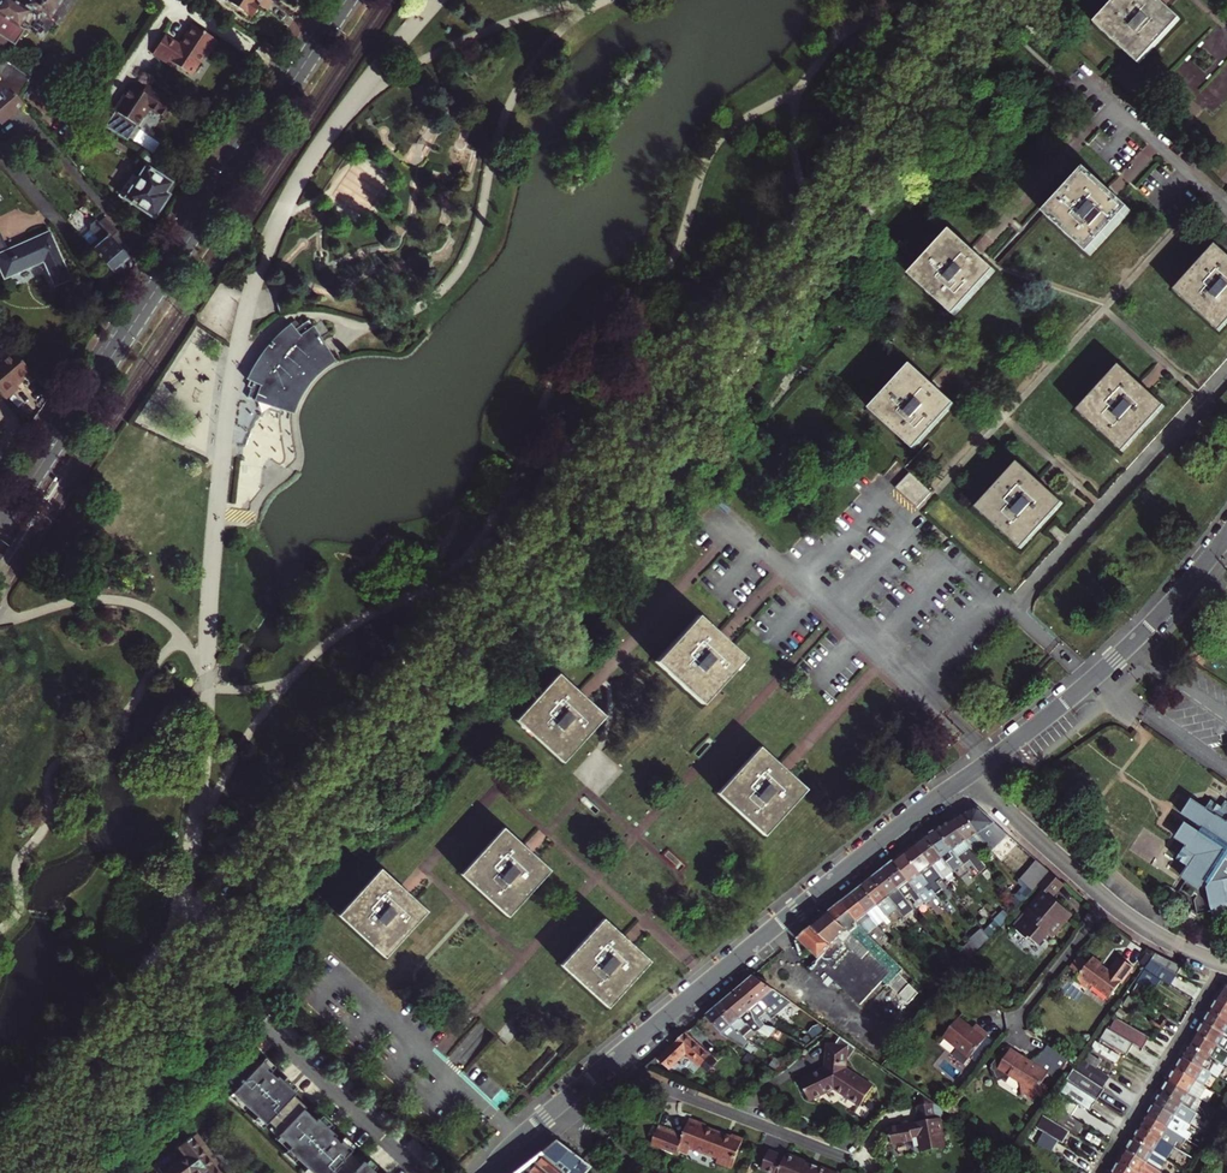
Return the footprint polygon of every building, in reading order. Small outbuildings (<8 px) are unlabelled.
[(24,7),(13,0),(1,0),(0,1),(0,37),(14,46),(25,31),(18,26),(32,7),(49,19),(62,0),(29,0),(24,7)] [(273,0),(230,0),(251,14),(258,3),(267,9),(273,0)] [(1136,64),(1173,25),(1151,4),(1146,0),(1123,0),(1097,27),(1136,64)] [(211,52),(218,41),(192,24),(179,44),(164,35),(153,53),(163,60),(164,58),(189,74),(206,49),(211,52)] [(8,63),(2,58),(0,60),(0,70),(8,63)] [(0,70),(0,78),(15,96),(34,79),(8,63),(0,70)] [(0,78),(0,123),(22,104),(15,96),(0,78)] [(141,91),(132,84),(104,125),(127,140),(149,107),(165,117),(169,112),(171,113),(173,109),(171,108),(175,102),(146,84),(141,91)] [(15,159),(31,145),(26,140),(10,154),(15,159)] [(124,198),(152,216),(174,183),(156,170),(161,162),(143,151),(137,159),(146,165),(124,198)] [(1087,246),(1122,207),(1105,192),(1085,173),(1049,212),(1087,246)] [(111,237),(118,231),(105,216),(98,223),(111,237)] [(96,238),(89,244),(112,271),(116,275),(125,266),(121,262),(127,257),(111,237),(98,223),(95,219),(89,224),(89,230),(96,238)] [(950,230),(914,269),(952,304),(988,265),(971,249),(950,230)] [(6,250),(0,236),(0,270),(4,278),(43,261),(54,286),(70,279),(49,231),(6,250)] [(1177,287),(1216,323),(1226,311),(1226,260),(1214,248),(1177,287)] [(289,303),(278,305),(280,314),(291,312),(289,303)] [(333,358),(309,320),(296,328),(292,323),(282,330),(273,339),(263,352),(254,363),(247,377),(251,381),(248,386),(252,388),(249,396),(291,410),(295,401),(300,389),(307,378),(313,371),(323,363),(333,358)] [(12,349),(0,360),(0,391),(7,398),(20,386),(16,382),(30,369),(12,349)] [(907,364),(871,403),(909,439),(946,400),(929,385),(907,364)] [(1079,407),(1118,443),(1155,402),(1135,385),(1116,367),(1085,400),(1079,407)] [(1015,538),(1052,499),(1035,483),(1013,462),(976,502),(1015,538)] [(917,508),(932,491),(910,471),(895,488),(917,508)] [(722,640),(695,617),(657,657),(698,696),(736,654),(722,640)] [(554,676),(521,718),(561,755),(600,718),(554,676)] [(758,749),(722,790),(763,827),(800,786),(779,768),(758,749)] [(1225,801),(1221,808),(1210,801),(1205,809),(1190,799),(1188,803),(1186,801),(1179,811),(1201,826),(1199,829),(1184,819),(1175,836),(1186,843),(1177,856),(1187,863),(1181,873),(1184,876),(1183,878),(1194,884),(1196,881),(1199,876),(1209,882),(1206,887),(1204,888),(1211,917),(1226,914),(1226,913),(1226,907),(1226,802),(1225,801)] [(986,828),(991,832),(987,836),(990,839),(995,835),(1003,842),(1010,834),(977,804),(962,813),(982,832),(986,828)] [(980,834),(982,832),(962,813),(949,821),(969,842),(971,840),(977,843),(984,838),(980,834)] [(949,821),(937,829),(955,851),(960,848),(969,859),(976,855),(967,843),(969,842),(949,821)] [(980,834),(984,838),(987,836),(991,832),(986,828),(982,832),(980,834)] [(926,836),(945,859),(956,873),(966,866),(958,856),(955,851),(937,829),(926,836)] [(503,832),(465,873),(506,910),(544,869),(521,848),(503,832)] [(945,859),(926,836),(917,842),(916,843),(934,866),(945,859)] [(934,866),(916,843),(905,852),(923,874),(934,866)] [(983,857),(988,861),(994,867),(997,864),(1000,860),(986,848),(980,855),(983,857)] [(923,874),(905,852),(893,861),(909,880),(911,883),(923,874)] [(962,854),(958,856),(966,866),(967,867),(970,865),(962,854)] [(1032,890),(1038,884),(1049,871),(1037,860),(1020,879),(1032,890)] [(893,861),(884,869),(898,888),(901,886),(909,880),(893,861)] [(946,865),(938,871),(946,881),(954,875),(946,865)] [(884,869),(874,877),(888,896),(898,888),(884,869)] [(946,881),(938,871),(931,876),(939,887),(946,881)] [(1017,930),(1028,940),(1030,937),(1039,944),(1048,934),(1052,937),(1072,914),(1051,896),(1063,883),(1049,871),(1038,884),(1046,891),(1025,915),(1028,917),(1017,930)] [(380,874),(342,915),(382,952),(420,911),(398,891),(380,874)] [(1199,876),(1196,881),(1206,887),(1209,882),(1199,876)] [(874,877),(863,885),(878,904),(882,910),(887,916),(894,910),(893,908),(895,905),(888,896),(874,877)] [(932,886),(927,879),(917,886),(925,897),(927,895),(932,891),(930,888),(932,886)] [(906,893),(915,887),(911,883),(909,880),(901,886),(906,893)] [(863,885),(853,893),(867,912),(878,904),(863,885)] [(931,902),(940,896),(935,890),(932,891),(927,895),(931,902)] [(867,912),(853,893),(842,902),(849,911),(857,920),(867,912)] [(897,907),(904,915),(913,909),(906,900),(897,907)] [(867,937),(846,913),(849,911),(842,902),(829,912),(861,942),(867,937)] [(895,925),(887,916),(882,910),(875,915),(887,930),(895,925)] [(829,912),(811,926),(875,986),(890,970),(861,942),(829,912)] [(604,923),(566,963),(607,1001),(644,960),(622,940),(604,923)] [(866,930),(874,938),(880,933),(874,924),(870,927),(866,930)] [(860,1003),(875,986),(811,926),(797,939),(817,958),(808,968),(827,986),(834,978),(860,1003)] [(889,954),(874,938),(872,940),(874,942),(872,945),(886,958),(889,954)] [(1155,953),(1152,957),(1177,972),(1182,965),(1155,953)] [(1078,978),(1090,988),(1092,984),(1110,997),(1135,967),(1120,956),(1110,971),(1094,957),(1090,963),(1081,956),(1073,967),(1081,973),(1078,978)] [(1146,969),(1162,978),(1170,983),(1177,972),(1152,957),(1145,968),(1146,969)] [(1162,978),(1146,969),(1139,980),(1140,981),(1147,985),(1155,990),(1162,978)] [(770,992),(773,989),(754,976),(753,975),(744,983),(760,1001),(766,1008),(774,1017),(777,1015),(770,1007),(777,1001),(770,992)] [(1147,985),(1140,981),(1135,990),(1141,995),(1147,985)] [(753,1006),(760,1001),(744,983),(735,990),(750,1009),(753,1006)] [(1224,984),(1217,996),(1226,1002),(1226,983),(1224,984)] [(750,1009),(735,990),(726,998),(740,1017),(750,1009)] [(1210,1007),(1226,1017),(1226,1002),(1217,996),(1210,1007)] [(740,1017),(726,998),(716,1006),(732,1024),(740,1017)] [(759,1014),(766,1008),(760,1001),(753,1006),(759,1014)] [(728,1036),(740,1044),(747,1039),(741,1032),(737,1034),(730,1026),(732,1024),(716,1006),(707,1014),(713,1022),(721,1031),(728,1036)] [(1203,1019),(1226,1034),(1226,1017),(1210,1007),(1203,1019)] [(705,1029),(708,1026),(713,1022),(707,1014),(699,1021),(705,1029)] [(1119,1015),(1111,1027),(1134,1041),(1143,1047),(1151,1034),(1119,1015)] [(755,1020),(762,1027),(765,1024),(759,1017),(755,1020)] [(955,1050),(966,1060),(986,1037),(974,1026),(970,1030),(957,1018),(940,1037),(956,1048),(955,1050)] [(1196,1031),(1217,1044),(1223,1048),(1226,1042),(1226,1034),(1203,1019),(1196,1031)] [(762,1027),(755,1020),(750,1025),(756,1032),(762,1027)] [(713,1022),(708,1026),(721,1042),(728,1036),(721,1031),(713,1022)] [(1108,1026),(1101,1037),(1127,1052),(1134,1041),(1111,1027),(1108,1026)] [(741,1032),(747,1039),(753,1034),(747,1028),(741,1032)] [(1189,1043),(1210,1055),(1221,1063),(1226,1054),(1226,1050),(1223,1048),(1217,1044),(1196,1031),(1189,1043)] [(686,1032),(676,1040),(660,1055),(670,1066),(688,1050),(706,1066),(709,1064),(706,1061),(712,1054),(686,1032)] [(805,1089),(834,1085),(859,1101),(872,1082),(846,1066),(844,1057),(842,1048),(845,1048),(849,1041),(838,1034),(835,1039),(827,1040),(831,1062),(802,1067),(805,1089)] [(1117,1061),(1121,1055),(1096,1040),(1092,1047),(1117,1061)] [(842,1048),(844,1057),(853,1044),(849,1041),(845,1048),(842,1048)] [(1210,1055),(1189,1043),(1183,1054),(1211,1071),(1217,1075),(1223,1064),(1221,1063),(1210,1055)] [(1005,1045),(990,1060),(997,1066),(1009,1049),(1005,1045)] [(1009,1049),(997,1066),(1008,1075),(1018,1082),(1021,1095),(1029,1102),(1035,1094),(1039,1098),(1047,1088),(1042,1084),(1049,1075),(1055,1080),(1069,1061),(1048,1045),(1036,1060),(1030,1061),(1011,1047),(1009,1049)] [(363,1161),(361,1163),(349,1152),(334,1137),(336,1135),(317,1118),(315,1121),(303,1110),(305,1108),(293,1096),(295,1093),(277,1076),(275,1078),(259,1063),(259,1064),(246,1052),(221,1078),(234,1089),(231,1092),(265,1124),(267,1121),(279,1132),(277,1134),(289,1146),(287,1149),(312,1172),(376,1172),(363,1161)] [(1088,1052),(1084,1059),(1097,1067),(1101,1060),(1088,1052)] [(1183,1054),(1175,1066),(1203,1083),(1211,1071),(1183,1054)] [(1084,1059),(1076,1070),(1103,1086),(1110,1075),(1097,1067),(1084,1059)] [(994,1077),(1008,1075),(997,1066),(990,1060),(990,1062),(989,1063),(994,1077)] [(1175,1066),(1168,1078),(1198,1096),(1205,1084),(1203,1083),(1175,1066)] [(1076,1070),(1073,1068),(1065,1079),(1068,1081),(1098,1099),(1105,1088),(1103,1086),(1076,1070)] [(1168,1078),(1161,1090),(1182,1102),(1186,1096),(1212,1111),(1215,1106),(1198,1096),(1168,1078)] [(1065,1095),(1079,1104),(1091,1111),(1098,1099),(1068,1081),(1060,1093),(1065,1095)] [(1182,1102),(1161,1090),(1154,1102),(1190,1123),(1196,1111),(1182,1102)] [(951,1111),(924,1093),(917,1102),(920,1117),(941,1113),(951,1111)] [(1079,1104),(1065,1095),(1058,1107),(1069,1114),(1072,1116),(1079,1104)] [(1154,1102),(1148,1113),(1186,1136),(1187,1137),(1191,1131),(1186,1128),(1190,1123),(1154,1102)] [(941,1113),(920,1117),(889,1123),(890,1130),(887,1133),(891,1136),(892,1141),(912,1138),(913,1144),(921,1143),(922,1147),(947,1143),(941,1113)] [(1148,1113),(1141,1125),(1173,1144),(1176,1138),(1182,1142),(1186,1136),(1148,1113)] [(1062,1125),(1044,1114),(1036,1126),(1064,1143),(1071,1130),(1062,1125)] [(1062,1125),(1071,1130),(1081,1137),(1088,1125),(1072,1116),(1069,1114),(1062,1125)] [(682,1148),(691,1152),(692,1148),(719,1158),(717,1162),(734,1168),(744,1138),(733,1134),(732,1137),(707,1127),(708,1125),(691,1119),(685,1136),(660,1127),(654,1145),(679,1154),(682,1148)] [(1141,1125),(1134,1137),(1168,1157),(1175,1146),(1173,1144),(1141,1125)] [(1025,1135),(1061,1157),(1067,1147),(1032,1126),(1025,1135)] [(213,1163),(218,1160),(196,1131),(178,1144),(186,1154),(161,1172),(220,1172),(213,1163)] [(1168,1157),(1134,1137),(1127,1148),(1158,1167),(1162,1160),(1166,1162),(1168,1157)] [(565,1172),(581,1172),(588,1164),(555,1139),(512,1172),(564,1172),(565,1172)] [(1120,1160),(1142,1172),(1160,1172),(1162,1170),(1158,1167),(1127,1148),(1120,1160)] [(777,1172),(839,1172),(810,1161),(809,1163),(786,1155),(786,1157),(770,1151),(764,1168),(777,1172)] [(1113,1172),(1114,1172),(1142,1172),(1120,1160),(1113,1172)]
